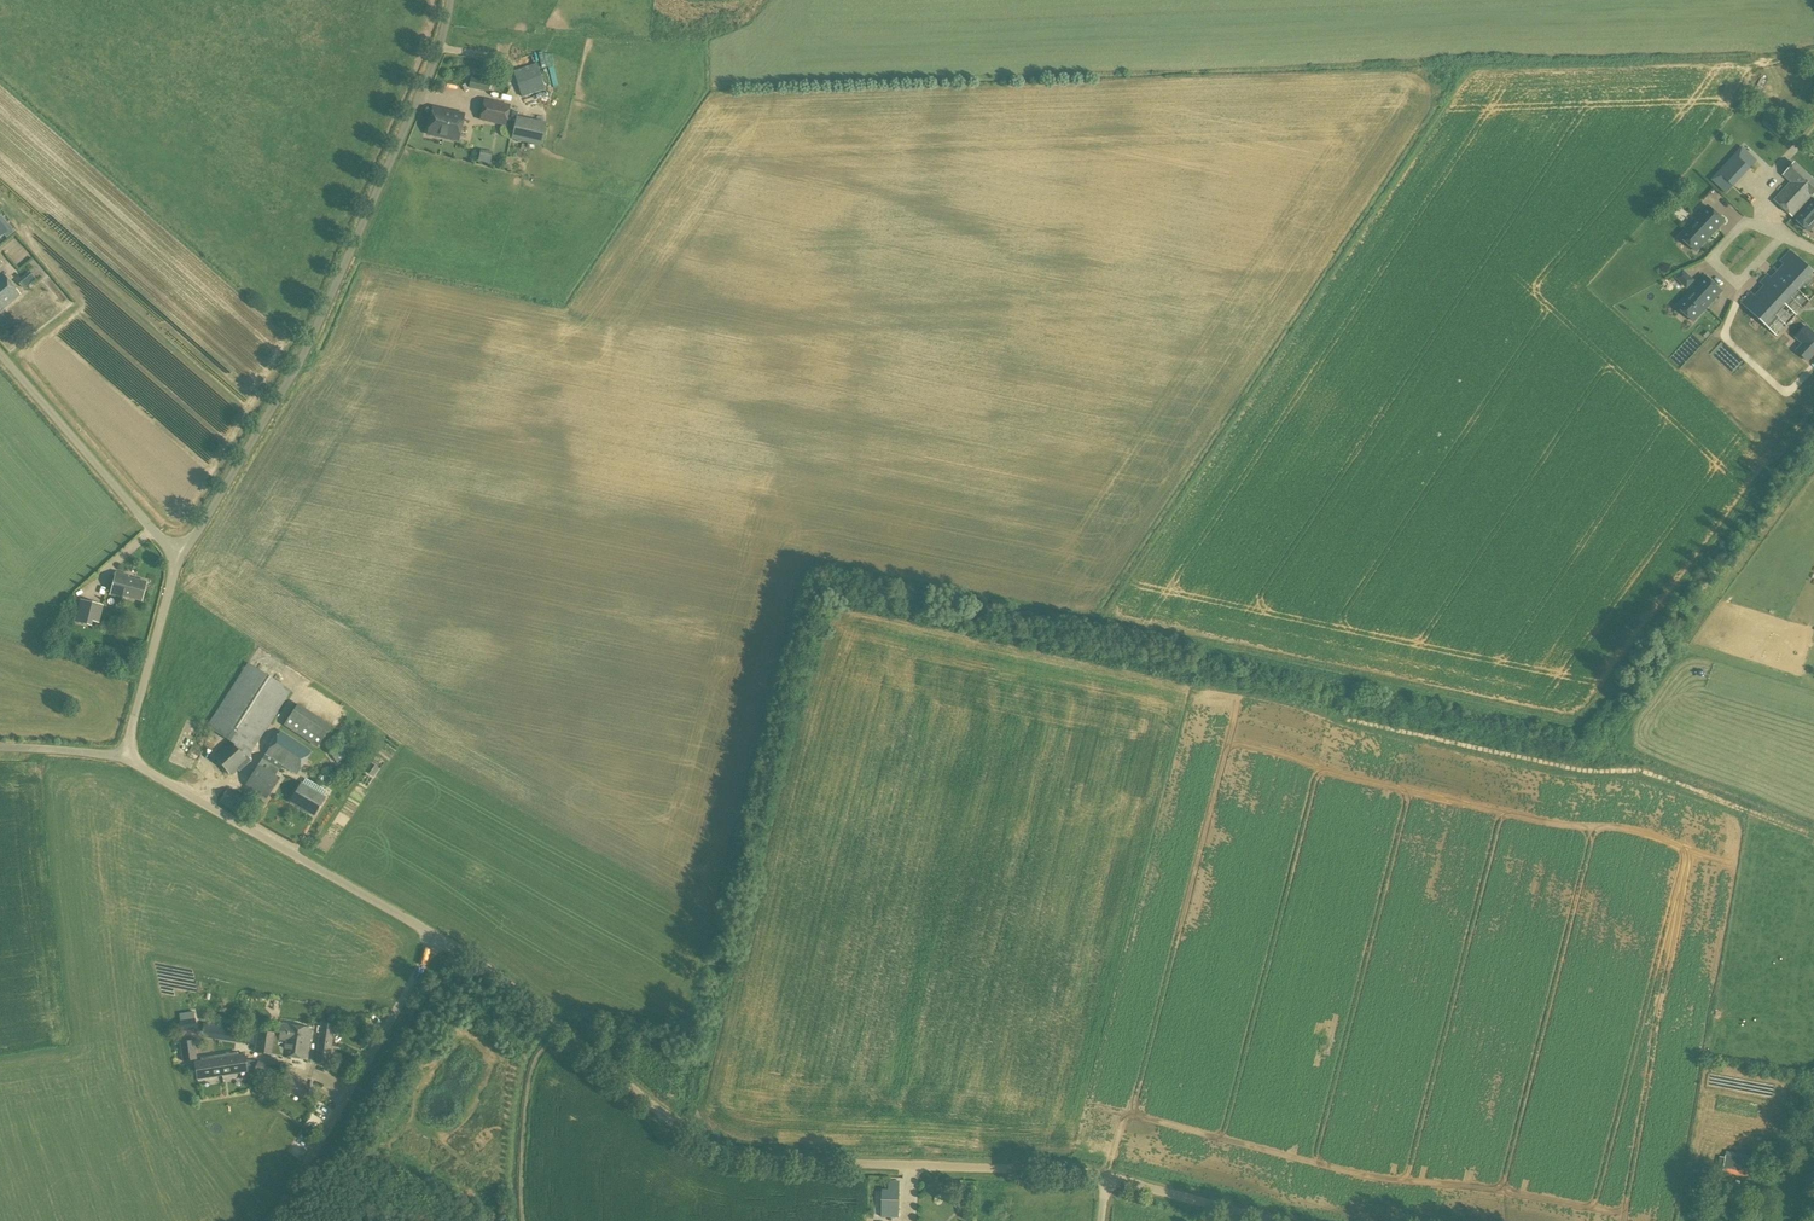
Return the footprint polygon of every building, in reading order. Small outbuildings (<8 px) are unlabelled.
[(521,97),(545,90),(537,64),(513,71),(521,97)] [(482,79),(484,74),(477,73),(476,78),(471,77),(468,88),(488,92),(491,81),(482,79)] [(505,124),(510,105),(485,100),(481,119),(505,124)] [(459,140),(464,114),(434,107),(428,134),(459,140)] [(1774,200),(1798,223),(1808,231),(1813,224),(1813,200),(1811,197),(1813,194),(1813,181),(1795,163),(1784,175),(1785,175),(1792,182),(1774,200)] [(1725,222),(1707,205),(1678,236),(1696,253),(1725,222)] [(1788,257),(1813,282),(1813,281),(1813,258),(1800,244),(1788,257)] [(1788,257),(1775,270),(1801,295),(1813,282),(1788,257)] [(20,295),(3,274),(0,276),(0,312),(20,295)] [(1722,292),(1705,275),(1675,306),(1693,323),(1722,292)] [(1750,292),(1741,303),(1768,328),(1778,318),(1775,315),(1784,304),(1764,285),(1754,296),(1750,292)] [(1813,355),(1813,332),(1806,325),(1794,338),(1813,356),(1813,355)] [(142,600),(146,582),(128,578),(129,576),(116,573),(111,594),(123,597),(124,596),(142,600)] [(91,626),(97,604),(80,599),(74,622),(91,626)] [(239,771),(251,761),(248,757),(290,691),(248,664),(207,726),(230,742),(214,757),(229,774),(231,773),(232,775),(238,770),(239,771)] [(296,774),(311,750),(280,731),(245,785),(266,798),(279,777),(275,775),(281,765),(296,774)] [(347,744),(341,734),(334,738),(333,737),(324,743),(336,763),(346,757),(340,748),(347,744)] [(313,814),(324,796),(301,782),(290,800),(313,814)] [(181,1032),(196,1029),(196,1025),(201,1024),(198,1011),(179,1014),(180,1021),(179,1021),(181,1032)] [(253,1045),(255,1031),(203,1023),(201,1037),(253,1045)] [(306,1059),(311,1028),(281,1023),(280,1029),(274,1028),(274,1032),(258,1029),(255,1051),(306,1059)] [(329,1063),(334,1025),(320,1023),(314,1061),(329,1063)] [(182,1062),(197,1060),(194,1040),(179,1042),(182,1062)] [(197,1080),(247,1072),(247,1070),(254,1071),(253,1072),(269,1078),(273,1067),(258,1061),(245,1059),(245,1054),(237,1055),(237,1052),(201,1058),(201,1061),(194,1062),(197,1080)] [(302,1098),(309,1086),(286,1072),(279,1085),(302,1098)] [(1747,1177),(1750,1159),(1725,1155),(1725,1157),(1723,1171),(1722,1173),(1747,1177)] [(898,1217),(899,1181),(889,1181),(889,1190),(883,1189),(882,1217),(898,1217)]
